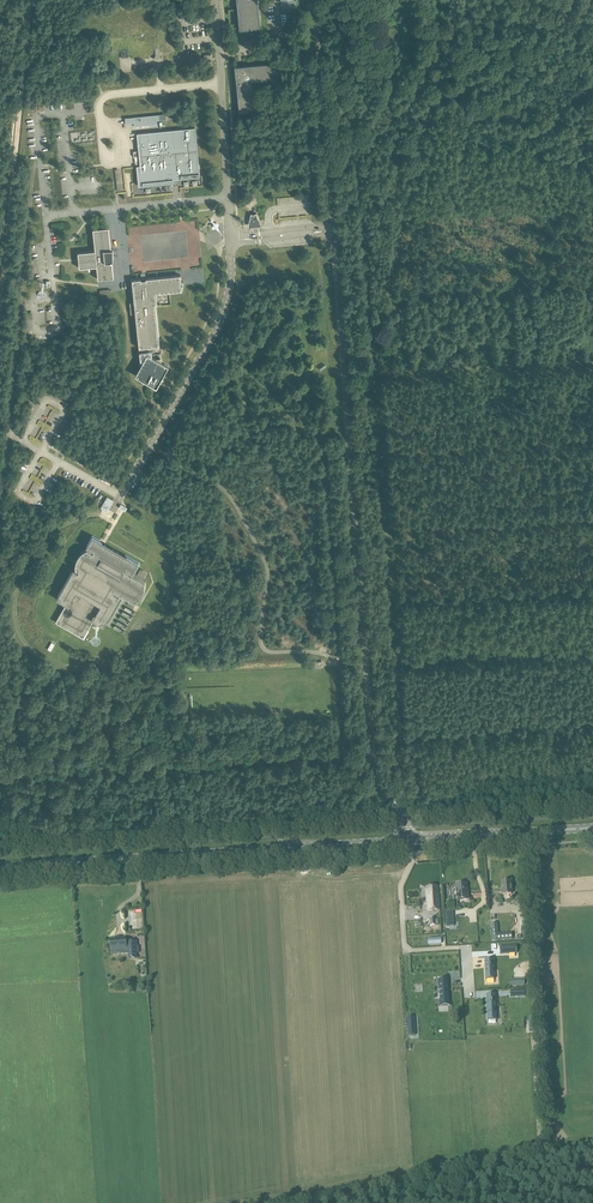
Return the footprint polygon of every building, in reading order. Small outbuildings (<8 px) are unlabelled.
[(251,29),(261,28),(258,0),(237,0),(240,30),(249,29),(249,28),(251,27),(251,29)] [(296,1),(296,0),(289,1),(288,0),(287,0),(287,1),(281,1),(282,13),(297,12),(296,1)] [(279,78),(278,65),(278,63),(243,66),(243,68),(240,68),(240,66),(235,67),(239,112),(254,111),(252,82),(249,82),(249,81),(279,78)] [(166,114),(164,114),(125,118),(126,124),(134,123),(134,127),(156,124),(156,121),(167,119),(166,114)] [(200,177),(195,129),(195,128),(137,134),(140,166),(137,166),(139,186),(174,183),(173,179),(200,177)] [(255,214),(254,214),(253,214),(251,214),(250,219),(250,220),(250,219),(252,219),(252,224),(257,223),(257,219),(258,218),(258,219),(259,219),(257,213),(255,214)] [(261,226),(259,219),(258,219),(258,218),(257,219),(257,223),(252,224),(252,219),(250,219),(250,220),(250,219),(249,227),(261,226)] [(78,253),(79,261),(80,268),(97,266),(98,279),(114,278),(109,231),(104,230),(104,228),(93,229),(95,251),(78,253)] [(135,302),(130,303),(131,314),(136,314),(140,353),(149,352),(149,355),(147,354),(144,360),(141,360),(143,382),(148,382),(157,387),(161,381),(164,380),(161,358),(157,359),(152,356),(152,351),(154,351),(157,351),(161,350),(156,307),(157,307),(158,306),(158,305),(158,304),(157,293),(183,291),(182,286),(184,286),(183,281),(182,282),(181,275),(146,279),(146,280),(142,280),(141,279),(132,280),(134,298),(135,302)] [(102,509),(103,509),(105,510),(106,511),(107,511),(108,510),(111,505),(114,500),(107,497),(102,506),(102,507),(102,508),(102,509)] [(56,622),(71,631),(83,638),(94,619),(102,624),(102,623),(104,621),(105,622),(120,596),(119,596),(118,595),(119,593),(134,602),(135,602),(137,600),(139,599),(141,596),(143,594),(144,591),(145,589),(145,586),(145,582),(131,574),(132,572),(133,572),(133,573),(138,563),(124,555),(126,557),(125,559),(98,543),(100,541),(93,537),(87,546),(88,547),(88,546),(88,547),(87,549),(86,549),(84,550),(82,552),(80,554),(78,556),(77,559),(76,561),(76,564),(75,567),(76,568),(75,570),(74,570),(59,595),(59,596),(59,595),(60,596),(59,598),(58,599),(66,603),(56,622)] [(501,882),(502,895),(512,894),(511,881),(501,882)] [(466,884),(455,885),(456,900),(468,899),(467,890),(466,890),(466,884)] [(427,911),(439,910),(438,886),(425,887),(427,911)] [(454,926),(453,912),(445,912),(446,927),(454,926)] [(115,939),(110,939),(110,950),(126,949),(128,949),(129,954),(129,959),(137,958),(136,953),(136,947),(136,941),(136,940),(128,941),(128,945),(126,945),(126,941),(125,938),(120,939),(115,939)] [(517,953),(516,946),(499,947),(500,954),(517,953)] [(254,976),(260,975),(260,971),(262,971),(261,962),(257,962),(257,958),(251,959),(251,957),(245,958),(245,959),(239,959),(239,965),(239,970),(240,970),(240,972),(246,971),(245,970),(252,969),(252,972),(254,972),(254,976)] [(494,960),(484,960),(485,980),(495,979),(494,960)] [(288,961),(272,962),(273,971),(288,970),(288,961)] [(448,979),(439,980),(440,1006),(449,1005),(448,979)] [(495,994),(486,994),(487,1020),(497,1020),(495,994)] [(414,1016),(406,1017),(408,1036),(415,1035),(414,1016)] [(277,1061),(279,1078),(289,1077),(289,1069),(289,1066),(288,1060),(277,1061)] [(259,1128),(259,1121),(246,1121),(246,1129),(259,1128)] [(264,1151),(270,1151),(270,1156),(278,1156),(278,1148),(279,1148),(279,1144),(277,1144),(277,1136),(269,1137),(270,1145),(247,1146),(248,1152),(262,1151),(262,1152),(264,1152),(264,1151)]
